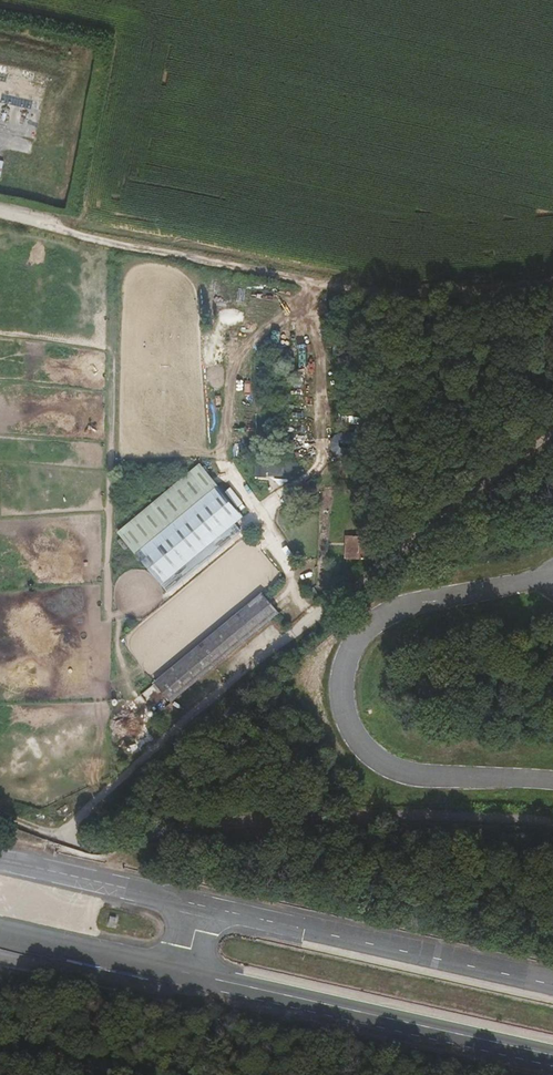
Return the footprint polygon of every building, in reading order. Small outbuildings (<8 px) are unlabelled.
[(296,319),(257,318),(256,338),(295,339),(296,319)] [(307,347),(299,347),(299,373),(307,373),(307,347)] [(339,436),(331,437),(334,460),(342,459),(339,436)] [(284,462),(269,461),(268,474),(283,475),(284,462)] [(298,463),(284,462),(283,475),(297,476),(298,463)] [(268,464),(254,463),(253,476),(267,477),(268,464)] [(191,492),(129,542),(161,581),(236,522),(241,517),(199,465),(181,480),(191,492)] [(191,492),(181,480),(119,529),(129,542),(191,492)] [(236,522),(161,581),(167,592),(242,531),(236,522)] [(364,535),(344,535),(344,555),(363,556),(364,535)] [(218,630),(161,675),(155,680),(161,687),(163,691),(171,700),(217,663),(280,614),(264,593),(218,630)] [(117,917),(111,916),(109,928),(115,929),(117,917)]
